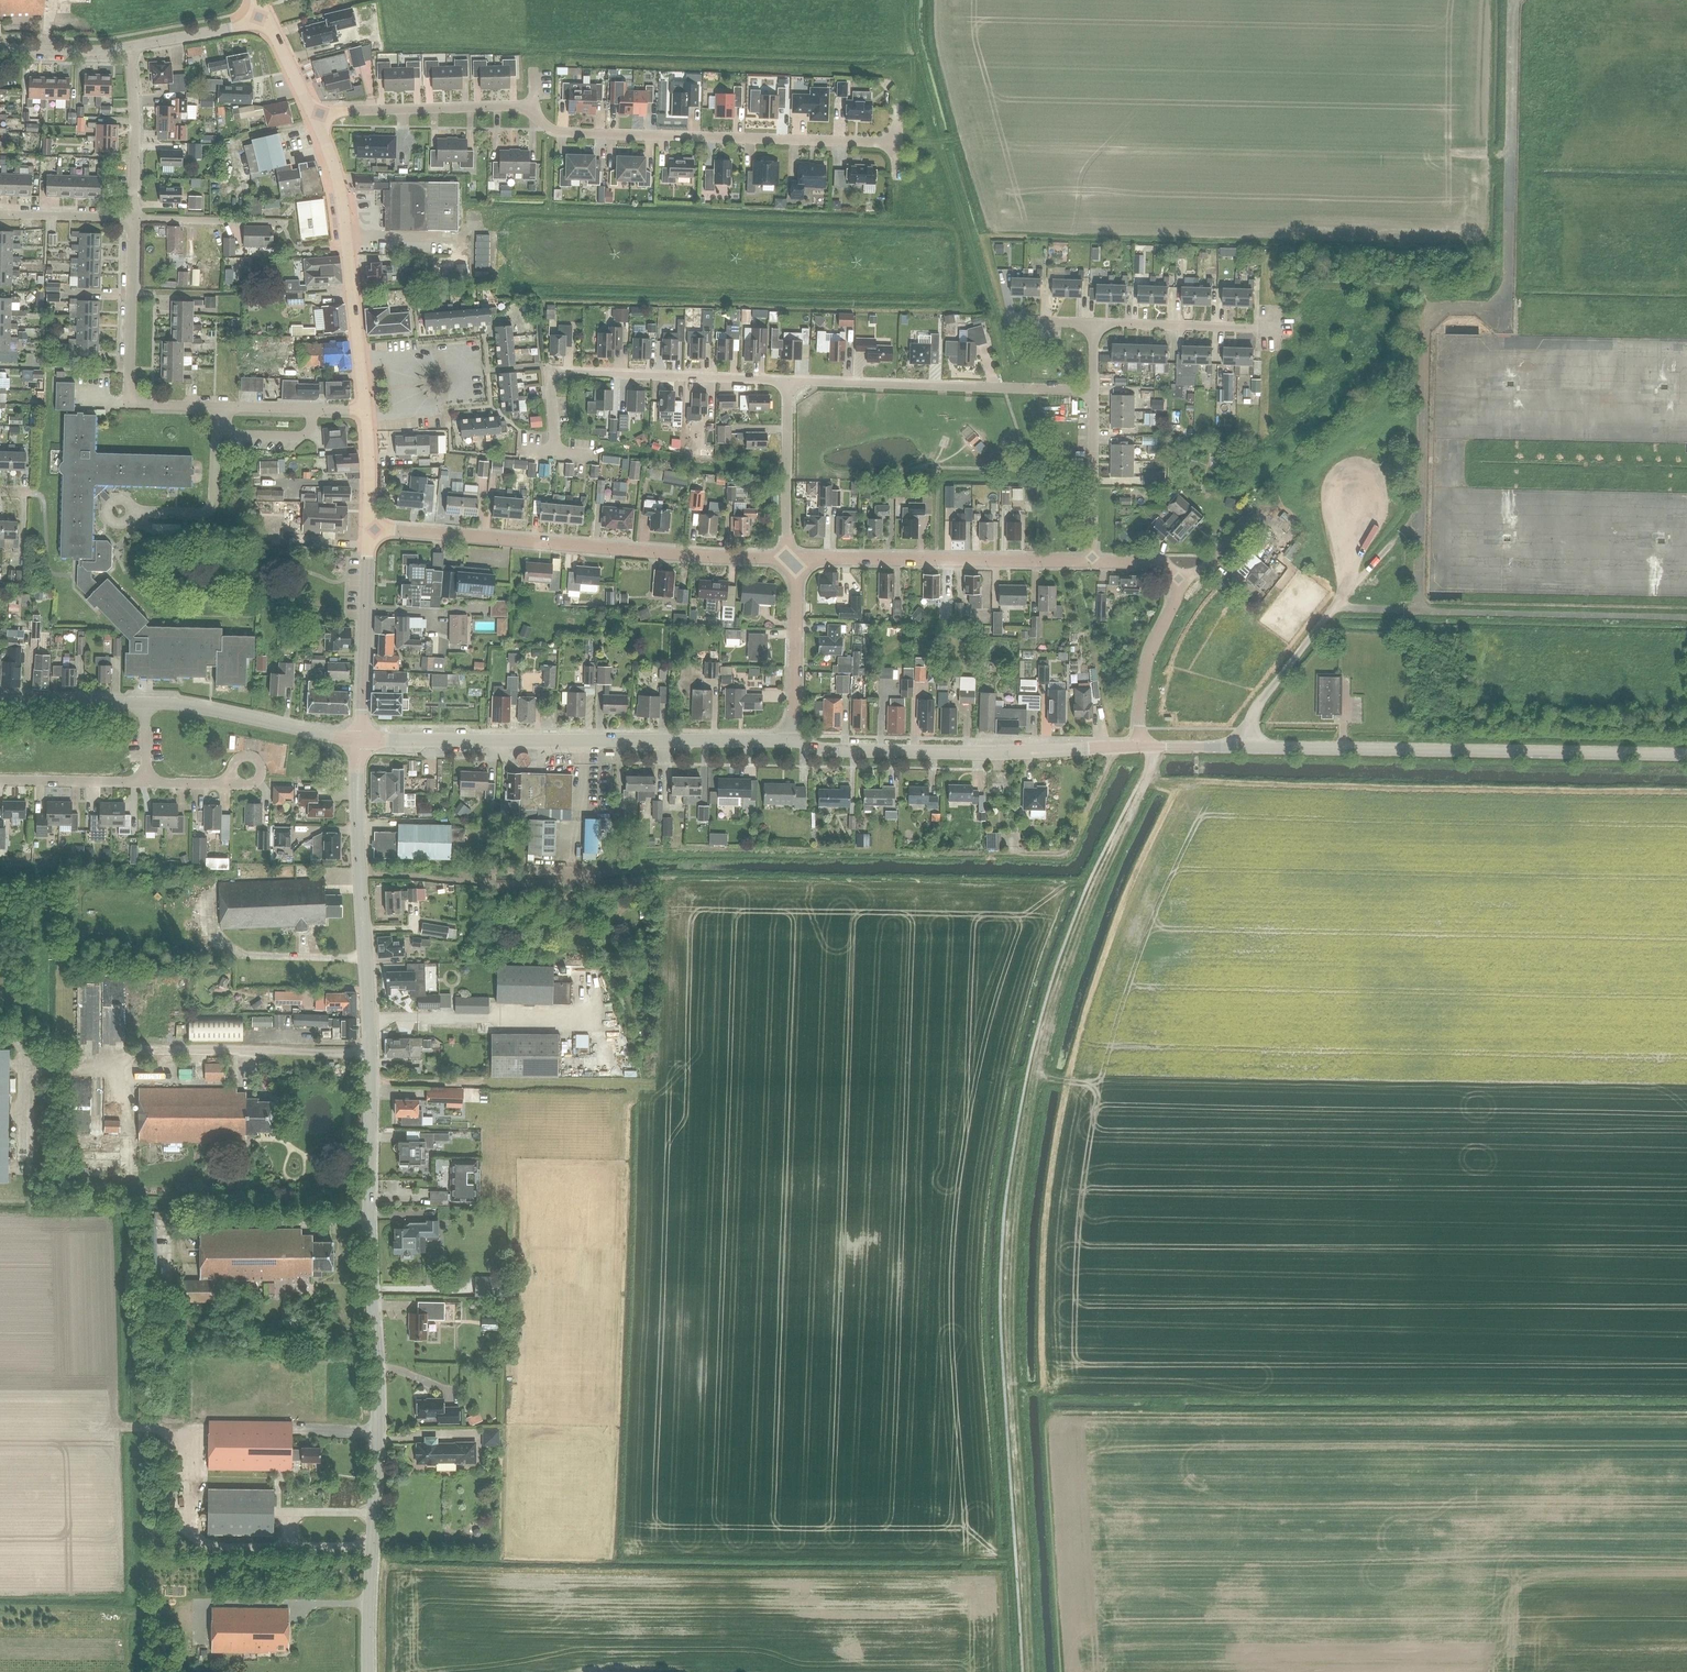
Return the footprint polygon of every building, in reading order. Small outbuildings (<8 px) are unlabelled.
[(45,16),(45,0),(0,0),(0,17),(0,23),(4,22),(4,16),(45,16)] [(317,25),(300,29),(302,34),(301,36),(302,40),(303,41),(305,46),(328,40),(329,43),(337,41),(334,29),(355,24),(351,8),(324,15),(326,21),(317,23),(317,25)] [(195,56),(194,47),(187,49),(188,57),(195,56)] [(361,47),(348,50),(353,69),(366,66),(361,47)] [(232,82),(253,78),(248,53),(227,57),(228,61),(209,64),(210,72),(229,68),(232,82)] [(351,88),(347,70),(349,70),(345,53),(313,60),(314,65),(320,77),(322,76),(323,76),(324,80),(323,80),(322,82),(323,87),(325,88),(326,88),(327,92),(342,89),(343,90),(351,88)] [(454,66),(446,66),(447,88),(461,88),(461,76),(468,76),(467,59),(454,60),(454,66)] [(502,65),(494,66),(495,88),(509,88),(509,76),(516,76),(515,59),(502,59),(502,65)] [(438,60),(425,60),(425,77),(432,77),(432,89),(447,88),(446,66),(438,66),(438,60)] [(486,60),(473,60),(473,77),(480,77),(480,89),(495,88),(494,66),(486,66),(486,60)] [(406,67),(398,67),(399,90),(413,89),(413,78),(420,77),(419,61),(406,61),(406,67)] [(170,84),(170,93),(187,92),(186,75),(173,75),(172,63),(166,63),(165,62),(150,63),(150,73),(152,73),(153,85),(170,84)] [(390,62),(377,62),(377,79),(384,79),(384,90),(399,90),(398,67),(390,68),(390,62)] [(82,96),(82,104),(87,105),(87,96),(96,96),(97,96),(98,75),(84,75),(83,96),(82,96)] [(96,96),(95,105),(101,105),(101,96),(111,96),(112,75),(98,75),(97,96),(96,96)] [(27,98),(27,107),(32,107),(32,98),(41,98),(42,98),(43,78),(29,77),(29,98),(27,98)] [(41,98),(40,107),(46,107),(46,99),(56,99),(56,78),(43,78),(42,98),(41,98)] [(56,78),(56,99),(66,99),(65,108),(71,108),(71,100),(69,100),(70,79),(56,78)] [(670,81),(670,94),(673,94),(672,115),(688,116),(689,101),(698,102),(698,85),(684,84),(684,82),(670,81)] [(632,114),(633,91),(626,91),(626,82),(611,82),(611,101),(619,102),(619,115),(626,115),(626,113),(632,114)] [(848,83),(838,82),(837,98),(847,98),(848,83)] [(582,112),(582,90),(575,89),(576,83),(563,83),(562,100),(569,100),(568,113),(575,113),(575,112),(582,112)] [(582,90),(582,112),(588,112),(588,114),(595,114),(595,101),(602,101),(602,84),(590,84),(590,90),(582,90)] [(253,104),(254,87),(219,85),(218,103),(253,104)] [(633,91),(632,114),(639,114),(639,116),(646,116),(646,102),(652,103),(653,86),(646,86),(646,92),(633,91)] [(716,94),(715,117),(734,117),(734,102),(742,102),(742,87),(734,87),(733,95),(716,94)] [(750,90),(749,112),(759,112),(759,118),(777,119),(778,103),(786,104),(786,88),(778,88),(777,96),(764,96),(764,90),(750,90)] [(794,95),(793,112),(810,112),(810,120),(827,120),(828,89),(810,89),(810,96),(794,95)] [(846,101),(846,119),(860,120),(860,121),(871,122),(872,101),(870,101),(871,92),(852,92),(852,101),(846,101)] [(213,108),(214,96),(201,95),(200,107),(213,108)] [(157,119),(180,119),(188,119),(188,112),(187,112),(187,100),(170,99),(170,107),(158,107),(157,119)] [(288,101),(263,106),(267,127),(292,122),(288,101)] [(248,118),(255,117),(253,106),(246,107),(248,118)] [(246,107),(238,108),(240,119),(248,118),(246,107)] [(76,124),(77,113),(68,113),(68,123),(76,124)] [(180,126),(180,119),(157,119),(157,131),(169,131),(168,139),(186,140),(186,126),(180,126)] [(87,122),(87,128),(96,128),(96,135),(96,138),(117,138),(118,125),(96,124),(96,122),(87,122)] [(38,132),(39,125),(27,124),(26,132),(38,132)] [(290,164),(285,165),(278,133),(252,139),(253,144),(244,146),(251,173),(260,170),(260,171),(276,167),(280,197),(303,193),(303,194),(324,191),(321,176),(318,177),(316,166),(291,170),(290,164)] [(87,135),(87,141),(96,141),(96,152),(117,152),(117,138),(96,138),(96,135),(87,135)] [(215,136),(202,136),(202,145),(214,145),(215,136)] [(375,137),(357,137),(357,142),(355,142),(355,150),(357,150),(357,156),(394,157),(395,137),(375,136),(375,137)] [(430,150),(430,167),(443,167),(443,161),(451,161),(452,137),(451,137),(451,138),(437,138),(437,150),(430,150)] [(452,137),(451,161),(459,161),(459,167),(473,167),(473,151),(466,150),(466,139),(452,138),(452,137)] [(202,159),(202,145),(189,145),(189,159),(202,159)] [(51,146),(43,146),(43,155),(51,155),(51,146)] [(182,165),(182,151),(161,150),(160,165),(182,165)] [(493,162),(492,179),(506,179),(506,173),(514,173),(514,150),(500,150),(500,162),(493,162)] [(514,150),(514,173),(522,173),(522,179),(535,179),(535,163),(529,162),(529,151),(514,150)] [(580,178),(581,156),(567,156),(566,170),(560,170),(560,187),(571,187),(571,178),(580,178)] [(581,156),(580,178),(587,179),(587,185),(600,185),(600,171),(594,170),(595,156),(581,156)] [(630,180),(631,158),(617,157),(617,171),(610,171),(610,185),(617,186),(617,180),(630,180)] [(631,158),(630,180),(637,180),(637,186),(650,187),(651,173),(644,172),(644,158),(631,158)] [(692,177),(693,160),(692,160),(692,158),(685,158),(685,159),(669,159),(669,168),(662,168),(662,182),(675,183),(675,177),(692,177)] [(776,185),(777,163),(772,162),(770,160),(768,159),(764,159),(762,160),(760,162),(756,162),(755,179),(747,179),(747,193),(755,193),(755,184),(776,185)] [(730,184),(731,161),(714,160),(714,170),(714,176),(705,176),(705,191),(714,191),(714,184),(730,184)] [(825,187),(825,167),(809,166),(809,164),(799,163),(798,181),(791,181),(791,199),(802,199),(803,186),(825,187)] [(5,174),(4,195),(18,195),(19,174),(20,175),(20,165),(15,165),(15,174),(6,174),(5,174)] [(19,174),(18,195),(32,196),(32,175),(33,175),(34,165),(28,165),(28,175),(20,175),(19,174)] [(875,185),(876,166),(847,165),(847,171),(835,170),(834,187),(847,187),(847,184),(854,184),(853,187),(855,188),(860,189),(861,187),(861,184),(875,185)] [(48,175),(47,196),(60,196),(61,176),(62,176),(62,166),(57,166),(56,175),(48,175)] [(61,176),(60,196),(74,197),(74,176),(76,176),(76,167),(71,167),(71,176),(62,176),(61,176)] [(74,176),(74,197),(87,197),(88,176),(89,167),(84,167),(83,176),(76,176),(74,176)] [(88,176),(87,197),(101,198),(101,177),(102,177),(103,167),(97,167),(97,177),(88,176)] [(373,176),(355,176),(355,190),(373,190),(373,183),(373,176)] [(389,183),(373,183),(373,190),(382,190),(382,203),(385,206),(389,206),(388,230),(458,231),(458,182),(389,182),(389,183)] [(160,201),(181,202),(182,188),(160,188),(160,201)] [(200,209),(201,196),(189,196),(188,209),(200,209)] [(250,210),(248,210),(249,218),(262,217),(262,209),(261,209),(261,198),(250,198),(250,210)] [(775,198),(775,208),(786,208),(786,198),(775,198)] [(280,199),(264,201),(265,209),(280,208),(280,199)] [(301,238),(328,235),(323,199),(297,202),(301,238)] [(834,201),(833,209),(842,209),(842,201),(834,201)] [(183,253),(183,230),(181,230),(181,226),(168,226),(167,253),(183,253)] [(272,247),(273,230),(269,230),(269,227),(245,226),(245,246),(260,246),(260,247),(272,247)] [(13,246),(13,243),(13,236),(21,236),(21,230),(13,230),(13,232),(0,232),(0,245),(13,246)] [(72,232),(72,237),(80,237),(80,245),(80,247),(101,247),(101,234),(80,233),(80,232),(72,232)] [(487,269),(487,263),(488,236),(475,236),(474,269),(487,269)] [(235,256),(235,238),(223,238),(223,256),(235,256)] [(12,259),(12,257),(12,248),(21,249),(21,244),(13,243),(13,246),(0,245),(0,259),(12,259)] [(72,245),(72,250),(80,250),(79,259),(79,260),(101,261),(101,247),(80,247),(80,245),(72,245)] [(1135,270),(1134,273),(1143,273),(1144,255),(1135,255),(1135,270)] [(12,272),(12,270),(12,262),(20,262),(20,257),(12,257),(12,259),(0,259),(0,272),(12,272)] [(342,283),(339,257),(304,259),(306,285),(329,285),(329,283),(341,283),(342,283)] [(72,258),(72,264),(79,264),(79,272),(79,274),(100,274),(101,261),(79,260),(79,259),(72,258)] [(456,269),(441,270),(441,282),(468,280),(467,263),(455,264),(456,269)] [(387,273),(393,273),(393,266),(381,267),(381,264),(372,264),(372,267),(367,268),(368,280),(367,281),(367,284),(369,286),(371,286),(373,284),(387,283),(387,273)] [(1029,279),(1029,269),(1024,269),(1024,279),(1013,278),(1012,295),(1027,296),(1027,279),(1029,279)] [(1027,279),(1027,296),(1041,296),(1041,280),(1043,280),(1043,269),(1038,269),(1037,279),(1029,279),(1027,279)] [(12,286),(12,275),(20,275),(20,270),(12,270),(12,272),(0,272),(0,286),(12,286)] [(1054,279),(1054,297),(1068,297),(1069,280),(1070,280),(1071,270),(1065,270),(1065,280),(1054,279)] [(1154,286),(1156,287),(1156,277),(1154,277),(1155,270),(1151,270),(1151,274),(1149,274),(1149,277),(1151,277),(1151,282),(1148,282),(1148,286),(1139,286),(1139,303),(1153,304),(1154,286)] [(1069,280),(1068,297),(1083,298),(1083,281),(1084,281),(1085,271),(1080,271),(1079,280),(1070,280),(1069,280)] [(71,272),(71,277),(79,277),(79,287),(100,288),(100,274),(79,274),(79,272),(71,272)] [(188,285),(188,272),(179,272),(179,285),(188,285)] [(1098,285),(1098,302),(1112,303),(1113,285),(1114,285),(1115,276),(1110,275),(1109,285),(1098,285)] [(1113,285),(1112,303),(1126,303),(1127,286),(1128,286),(1129,276),(1123,276),(1123,286),(1114,285),(1113,285)] [(1154,286),(1153,304),(1167,304),(1168,288),(1170,288),(1170,277),(1165,277),(1164,287),(1156,287),(1154,286)] [(1183,288),(1182,305),(1197,305),(1197,288),(1199,288),(1200,278),(1185,278),(1185,288),(1183,288)] [(1197,288),(1197,305),(1211,306),(1212,289),(1213,289),(1213,279),(1208,279),(1208,288),(1199,288),(1197,288)] [(1224,289),(1224,306),(1238,306),(1239,290),(1240,290),(1241,280),(1238,279),(1236,279),(1235,289),(1224,289)] [(286,292),(290,292),(302,292),(302,285),(300,285),(300,280),(286,280),(286,292)] [(1239,290),(1238,306),(1252,307),(1253,291),(1255,291),(1255,280),(1250,280),(1250,290),(1240,290),(1239,290)] [(60,292),(60,283),(47,283),(47,291),(60,292)] [(413,291),(404,291),(405,299),(413,298),(413,291)] [(287,293),(287,305),(305,304),(304,292),(287,293)] [(206,296),(205,308),(216,308),(216,297),(206,296)] [(19,310),(20,297),(11,297),(11,299),(0,298),(0,312),(11,312),(11,310),(19,310)] [(71,299),(71,304),(78,304),(78,313),(78,314),(99,315),(100,301),(79,301),(79,299),(71,299)] [(172,302),(171,315),(193,316),(193,305),(202,306),(202,301),(193,301),(193,302),(172,302)] [(474,309),(465,310),(467,326),(480,325),(478,308),(478,302),(474,302),(474,309)] [(461,310),(452,311),(454,328),(467,326),(465,310),(465,303),(460,303),(461,310)] [(325,333),(348,331),(345,304),(322,306),(325,333)] [(448,311),(439,312),(441,329),(454,328),(452,311),(452,304),(447,305),(448,311)] [(435,313),(423,314),(425,330),(441,329),(439,312),(439,305),(434,306),(435,313)] [(495,307),(478,308),(480,325),(491,324),(491,315),(496,314),(495,307)] [(367,335),(410,331),(409,313),(389,314),(389,308),(365,310),(367,335)] [(615,309),(615,320),(628,321),(628,310),(615,309)] [(690,320),(691,327),(696,326),(693,309),(687,310),(689,320),(690,320)] [(19,310),(11,310),(11,312),(0,312),(0,326),(11,326),(11,324),(11,316),(26,316),(26,311),(19,310)] [(688,331),(688,343),(690,343),(690,358),(704,359),(705,343),(712,343),(712,311),(703,310),(703,331),(688,331)] [(741,310),(741,324),(750,324),(750,311),(741,310)] [(70,313),(70,318),(78,318),(78,326),(78,328),(99,328),(99,315),(78,314),(78,313),(70,313)] [(853,327),(854,315),(839,314),(839,326),(853,327)] [(171,315),(171,328),(192,329),(192,326),(193,316),(171,315)] [(814,315),(814,322),(820,327),(825,320),(820,316),(814,315)] [(953,316),(944,317),(945,325),(955,324),(953,316)] [(663,339),(662,359),(676,360),(677,341),(684,342),(685,327),(685,320),(678,319),(678,326),(678,333),(672,333),(663,333),(663,339)] [(503,326),(494,327),(495,337),(511,336),(510,320),(503,321),(503,326)] [(739,340),(740,323),(727,322),(726,333),(717,332),(716,339),(718,339),(717,359),(732,360),(733,340),(739,340)] [(657,324),(647,323),(647,333),(657,333),(657,324)] [(11,340),(11,337),(11,329),(19,329),(19,324),(11,324),(11,326),(0,326),(0,339),(11,340)] [(571,341),(572,325),(558,325),(558,335),(550,335),(550,355),(564,355),(565,341),(571,341)] [(70,326),(70,331),(78,331),(78,340),(77,341),(99,342),(99,328),(78,328),(78,326),(70,326)] [(171,328),(171,342),(183,342),(192,342),(192,344),(201,345),(201,339),(192,339),(192,331),(201,331),(202,326),(192,326),(192,329),(171,328)] [(967,343),(958,342),(945,342),(945,357),(949,357),(949,359),(949,361),(951,363),(953,364),(957,364),(957,366),(972,366),(973,352),(975,352),(975,345),(978,345),(986,343),(982,326),(967,330),(967,343)] [(621,344),(621,328),(609,327),(609,332),(605,331),(603,333),(598,333),(598,356),(612,357),(613,350),(621,350),(621,344)] [(745,340),(745,360),(759,361),(759,352),(766,353),(767,329),(751,328),(750,340),(745,340)] [(771,329),(771,348),(781,348),(780,359),(801,360),(801,345),(808,345),(809,329),(801,329),(801,340),(783,340),(778,339),(779,329),(771,329)] [(826,341),(826,334),(826,332),(817,331),(816,352),(830,352),(829,361),(844,361),(845,333),(840,332),(839,341),(826,341)] [(644,333),(641,333),(635,332),(635,338),(634,338),(634,358),(641,358),(648,359),(649,339),(644,339),(644,333)] [(938,352),(939,334),(930,334),(930,345),(910,344),(910,364),(929,365),(930,352),(938,352)] [(511,336),(495,337),(496,351),(513,349),(512,341),(519,340),(518,335),(511,336)] [(18,362),(18,351),(10,351),(11,342),(19,343),(19,337),(11,337),(11,340),(0,339),(0,361),(18,362)] [(891,362),(892,346),(875,346),(875,339),(856,338),(856,352),(867,352),(867,362),(875,362),(875,361),(891,362)] [(70,340),(70,345),(77,345),(77,355),(98,355),(99,342),(77,341),(78,340),(70,340)] [(162,342),(162,355),(183,356),(183,357),(192,358),(192,352),(183,352),(183,342),(171,342),(162,342)] [(351,369),(349,342),(334,343),(299,345),(301,367),(314,366),(314,369),(325,368),(324,365),(339,365),(339,370),(351,369)] [(1127,362),(1127,344),(1114,344),(1113,355),(1103,355),(1103,362),(1124,362),(1124,372),(1129,372),(1129,362),(1127,362)] [(1127,362),(1129,362),(1138,363),(1138,372),(1143,373),(1143,363),(1141,363),(1141,345),(1127,344),(1127,362)] [(1141,345),(1141,363),(1143,363),(1152,363),(1151,373),(1156,373),(1156,363),(1154,363),(1155,345),(1141,345)] [(1154,363),(1156,363),(1165,363),(1165,373),(1170,373),(1170,363),(1168,363),(1169,346),(1155,345),(1154,363)] [(1183,346),(1183,363),(1194,364),(1194,374),(1199,374),(1199,364),(1197,364),(1198,347),(1183,346)] [(1197,364),(1199,364),(1208,364),(1208,374),(1213,374),(1213,364),(1212,364),(1212,347),(1198,347),(1197,364)] [(266,368),(266,349),(246,348),(246,374),(259,375),(259,368),(266,368)] [(1225,348),(1225,365),(1236,365),(1235,375),(1240,375),(1241,365),(1239,365),(1240,348),(1225,348)] [(1240,348),(1239,365),(1241,365),(1240,375),(1249,376),(1254,376),(1255,365),(1253,365),(1254,349),(1240,348)] [(513,349),(496,351),(498,366),(514,365),(513,354),(520,353),(520,349),(513,349)] [(162,355),(162,369),(183,369),(183,371),(192,371),(192,365),(183,365),(183,357),(183,356),(162,355)] [(162,369),(161,382),(183,383),(182,384),(191,384),(191,379),(182,379),(183,371),(183,369),(162,369)] [(33,370),(33,379),(44,379),(44,370),(33,370)] [(515,372),(498,373),(500,389),(516,387),(523,387),(523,382),(516,383),(515,372)] [(1218,390),(1218,401),(1233,402),(1234,374),(1224,374),(1224,390),(1218,390)] [(1173,391),(1172,398),(1183,398),(1183,391),(1183,386),(1196,386),(1196,377),(1177,377),(1177,385),(1177,386),(1176,391),(1173,391)] [(264,378),(256,378),(255,391),(263,391),(264,378)] [(1261,393),(1261,380),(1252,379),(1251,393),(1261,393)] [(283,380),(282,399),(314,400),(320,395),(320,387),(326,387),(326,399),(343,399),(347,399),(350,396),(350,380),(345,380),(345,381),(319,381),(319,384),(298,384),(298,380),(283,380)] [(194,476),(194,469),(192,469),(192,456),(98,454),(95,451),(96,415),(74,415),(75,383),(57,383),(56,411),(65,411),(60,557),(73,558),(73,560),(79,560),(79,565),(78,565),(77,586),(88,597),(86,599),(95,608),(97,606),(129,640),(129,653),(126,653),(125,676),(147,676),(147,679),(177,679),(177,677),(207,678),(207,666),(216,667),(216,686),(246,686),(247,659),(254,659),(255,637),(222,636),(222,629),(148,627),(146,625),(149,622),(107,579),(100,586),(92,578),(92,571),(106,572),(112,567),(112,546),(107,541),(93,541),(94,499),(108,486),(191,488),(192,475),(194,476)] [(516,387),(500,389),(501,402),(517,401),(524,400),(524,395),(517,396),(516,387)] [(588,402),(587,414),(597,415),(597,409),(610,410),(611,390),(596,390),(596,402),(588,402)] [(628,391),(628,410),(642,411),(643,391),(628,391)] [(681,401),(673,401),(674,392),(660,391),(659,411),(659,420),(660,422),(672,422),(672,426),(680,426),(681,401)] [(706,414),(706,394),(693,393),(692,407),(687,407),(687,421),(700,421),(702,419),(702,413),(706,414)] [(735,396),(719,396),(720,408),(735,408),(735,396)] [(740,410),(769,410),(769,396),(740,396),(740,410)] [(1113,396),(1112,412),(1135,412),(1135,396),(1113,396)] [(1153,400),(1152,409),(1164,410),(1164,400),(1153,400)] [(517,401),(501,402),(502,413),(511,412),(511,417),(519,417),(517,401)] [(1112,412),(1112,428),(1134,428),(1135,412),(1112,412)] [(1155,414),(1145,413),(1145,424),(1155,424),(1155,414)] [(532,426),(542,425),(542,415),(531,416),(532,426)] [(628,431),(629,415),(620,415),(619,431),(628,431)] [(499,416),(488,417),(489,434),(506,432),(505,425),(500,425),(499,416)] [(724,416),(719,419),(722,424),(727,421),(724,416)] [(488,417),(475,418),(476,435),(485,434),(486,441),(490,440),(489,434),(488,417)] [(477,441),(476,435),(475,418),(460,419),(461,436),(462,436),(463,443),(473,442),(477,441)] [(345,434),(349,430),(349,428),(344,424),(342,424),(339,429),(324,430),(326,448),(346,446),(345,434)] [(732,444),(732,426),(718,426),(718,443),(732,444)] [(10,427),(10,435),(20,435),(20,427),(10,427)] [(738,433),(738,439),(747,440),(747,448),(766,448),(766,433),(747,434),(738,433)] [(975,433),(966,441),(972,447),(980,439),(975,433)] [(639,447),(648,443),(644,434),(634,438),(639,447)] [(438,454),(438,436),(429,436),(395,437),(396,455),(398,455),(398,460),(410,460),(410,454),(429,454),(438,454)] [(1157,437),(1143,437),(1143,445),(1157,446),(1157,438),(1157,437)] [(680,439),(672,439),(671,448),(680,448),(680,439)] [(10,452),(0,452),(1,444),(0,444),(0,469),(9,469),(10,452)] [(10,452),(9,469),(26,470),(27,453),(16,452),(16,445),(10,444),(10,452)] [(1112,445),(1112,461),(1134,461),(1134,445),(1112,445)] [(1156,454),(1156,460),(1165,460),(1165,452),(1157,452),(1157,454),(1156,454)] [(348,479),(360,478),(359,455),(328,456),(329,473),(348,472),(348,479)] [(504,459),(504,467),(513,468),(513,459),(504,459)] [(492,460),(492,473),(503,474),(504,461),(492,460)] [(259,461),(259,473),(278,473),(278,472),(285,471),(284,461),(259,461)] [(487,462),(479,461),(479,475),(487,476),(487,462)] [(1112,461),(1112,477),(1134,477),(1134,461),(1112,461)] [(639,480),(641,462),(632,462),(630,479),(639,480)] [(528,463),(527,478),(535,478),(536,464),(528,463)] [(566,463),(566,465),(565,477),(572,477),(573,464),(566,463)] [(539,464),(538,477),(548,477),(549,464),(539,464)] [(926,470),(913,470),(913,478),(926,478),(926,481),(935,480),(934,469),(926,470)] [(664,472),(647,470),(646,479),(662,481),(664,472)] [(688,474),(673,472),(671,485),(686,487),(688,474)] [(397,491),(396,506),(422,508),(422,506),(426,506),(426,502),(433,502),(434,485),(426,485),(427,477),(411,476),(410,492),(397,491)] [(606,481),(598,480),(597,493),(605,494),(606,481)] [(619,492),(620,482),(614,481),(613,499),(626,500),(627,493),(619,492)] [(447,497),(445,512),(461,513),(462,498),(462,493),(463,482),(452,482),(452,490),(453,490),(453,493),(448,492),(448,497),(447,497)] [(807,495),(817,495),(817,484),(807,484),(807,495)] [(819,517),(810,517),(810,519),(804,519),(804,530),(810,530),(810,536),(824,537),(824,517),(823,517),(823,506),(830,506),(830,486),(819,486),(819,506),(819,517)] [(284,501),(284,491),(257,491),(257,487),(248,487),(248,499),(257,499),(257,500),(284,501)] [(736,501),(736,487),(728,487),(728,501),(736,501)] [(350,500),(350,488),(324,488),(324,493),(319,493),(319,502),(333,502),(333,500),(350,500)] [(494,497),(492,516),(507,517),(509,498),(511,498),(512,489),(507,488),(506,498),(494,497)] [(509,498),(507,517),(522,519),(524,499),(526,500),(527,490),(524,490),(522,490),(521,496),(521,499),(511,498),(509,498)] [(691,490),(689,509),(701,510),(702,502),(703,491),(691,490)] [(1024,490),(1014,490),(1014,501),(1024,501),(1024,490)] [(840,491),(832,491),(832,507),(840,507),(840,491)] [(462,498),(461,513),(477,515),(478,500),(478,495),(468,494),(462,493),(462,498)] [(541,503),(539,521),(554,522),(555,504),(558,504),(559,495),(553,494),(553,504),(541,503)] [(555,504),(554,522),(568,523),(569,505),(572,505),(573,496),(567,495),(566,505),(558,504),(555,504)] [(1175,513),(1193,528),(1197,525),(1204,518),(1192,507),(1178,495),(1167,507),(1174,514),(1175,513)] [(569,505),(568,523),(582,524),(583,507),(586,507),(587,497),(581,497),(580,506),(572,505),(569,505)] [(669,529),(671,513),(669,513),(669,510),(661,509),(662,501),(645,500),(644,507),(643,515),(651,516),(650,530),(667,531),(668,529),(669,529)] [(347,529),(348,507),(336,507),(336,505),(304,503),(302,533),(321,534),(321,531),(344,532),(344,529),(347,529)] [(924,515),(924,503),(909,503),(909,508),(902,508),(902,538),(918,538),(918,520),(917,520),(917,515),(924,515)] [(889,515),(889,506),(875,506),(875,519),(868,519),(867,537),(881,538),(882,519),(881,519),(881,515),(889,515)] [(617,527),(618,508),(603,507),(602,526),(617,527)] [(618,508),(617,527),(632,528),(633,510),(618,508)] [(757,518),(757,509),(734,509),(734,517),(731,517),(731,531),(734,531),(734,536),(748,536),(748,525),(751,525),(751,518),(757,518)] [(701,514),(699,534),(715,536),(716,517),(722,518),(722,511),(709,510),(708,515),(701,514)] [(837,517),(837,537),(851,537),(851,521),(856,521),(856,512),(843,512),(843,517),(837,517)] [(1183,540),(1193,528),(1175,513),(1174,514),(1165,524),(1158,518),(1148,528),(1163,541),(1166,537),(1175,545),(1178,541),(1183,540)] [(965,539),(965,522),(964,522),(965,514),(958,514),(958,522),(951,522),(951,539),(965,539)] [(993,540),(993,522),(992,522),(992,515),(985,514),(985,522),(979,522),(979,540),(993,540)] [(1020,540),(1021,522),(1020,522),(1020,515),(1013,515),(1013,522),(1007,522),(1006,540),(1020,540)] [(3,538),(5,538),(14,539),(14,553),(19,553),(20,538),(17,538),(18,522),(4,521),(3,538)] [(1293,562),(1304,546),(1297,541),(1285,557),(1293,562)] [(1254,554),(1252,556),(1246,551),(1242,556),(1248,562),(1240,571),(1239,572),(1243,575),(1249,580),(1248,583),(1249,584),(1251,586),(1253,586),(1255,585),(1255,586),(1266,574),(1265,573),(1269,568),(1263,562),(1258,557),(1254,554)] [(403,555),(402,565),(409,565),(409,581),(411,581),(412,581),(418,581),(418,585),(433,585),(433,583),(441,583),(442,578),(442,572),(442,571),(442,569),(443,567),(442,567),(434,567),(433,567),(433,569),(425,569),(425,564),(418,564),(418,555),(403,555)] [(559,591),(560,572),(552,571),(553,565),(526,563),(524,581),(550,583),(550,591),(559,591)] [(440,596),(457,598),(457,591),(492,594),(492,593),(494,576),(489,576),(489,570),(489,569),(451,566),(450,572),(449,579),(442,578),(441,583),(440,596)] [(598,585),(600,569),(577,567),(577,573),(569,572),(568,591),(581,592),(581,591),(595,593),(598,591),(598,585)] [(16,589),(24,589),(25,571),(17,570),(16,589)] [(687,603),(689,589),(678,589),(678,587),(673,586),(674,572),(656,570),(653,595),(677,598),(677,602),(687,603)] [(842,595),(842,587),(837,587),(837,573),(826,573),(826,578),(820,578),(820,590),(835,590),(835,595),(842,595)] [(894,598),(894,574),(879,574),(879,598),(894,598)] [(938,599),(938,576),(924,576),(924,599),(938,599)] [(981,608),(981,595),(981,587),(980,587),(980,581),(979,581),(979,576),(965,576),(965,595),(969,595),(970,604),(971,604),(971,608),(981,608)] [(1140,594),(1140,585),(1139,584),(1140,576),(1131,576),(1131,577),(1119,576),(1119,577),(1111,577),(1110,585),(1122,586),(1122,593),(1140,594)] [(719,582),(699,580),(698,597),(707,598),(705,612),(717,613),(718,599),(722,599),(722,606),(734,607),(735,595),(727,595),(728,581),(719,581),(719,582)] [(401,585),(401,598),(407,598),(407,607),(420,607),(420,598),(420,595),(440,596),(441,583),(433,583),(433,585),(418,585),(418,581),(412,581),(412,585),(401,585)] [(774,605),(775,585),(743,583),(742,602),(745,602),(744,613),(757,615),(758,603),(774,605)] [(1025,605),(1026,586),(999,586),(999,605),(1025,605)] [(1062,617),(1062,606),(1055,606),(1055,586),(1039,586),(1038,610),(1054,610),(1054,617),(1062,617)] [(34,591),(34,597),(36,597),(36,600),(43,600),(43,591),(34,591)] [(606,606),(614,606),(614,592),(606,592),(606,606)] [(1106,621),(1107,594),(1098,594),(1097,621),(1106,621)] [(837,608),(837,619),(859,619),(859,597),(849,597),(849,609),(837,608)] [(901,614),(901,601),(893,600),(893,614),(893,622),(901,622),(901,614)] [(733,617),(734,607),(723,606),(722,620),(733,621),(733,617)] [(648,607),(639,611),(642,619),(651,615),(648,607)] [(918,607),(910,616),(917,622),(925,613),(918,607)] [(1002,625),(1002,612),(993,612),(993,634),(1002,635),(1002,625)] [(394,642),(394,617),(387,617),(387,616),(375,616),(374,633),(379,633),(379,644),(393,644),(394,642)] [(421,649),(421,640),(409,640),(409,617),(397,616),(396,648),(421,649)] [(467,643),(467,616),(451,616),(450,643),(467,643)] [(1040,627),(1040,616),(1032,616),(1032,628),(1030,628),(1030,636),(1039,636),(1040,627)] [(40,621),(33,621),(32,621),(31,638),(40,638),(41,622),(40,621)] [(528,638),(532,628),(524,625),(520,635),(528,638)] [(819,637),(818,654),(842,655),(842,637),(840,637),(840,633),(847,633),(847,626),(841,626),(841,625),(828,625),(828,637),(819,637)] [(350,647),(351,629),(329,628),(329,626),(316,626),(316,638),(325,638),(325,650),(339,650),(339,647),(350,647)] [(740,639),(741,630),(725,630),(725,638),(740,639)] [(8,662),(5,662),(3,662),(2,686),(20,687),(22,663),(24,663),(25,653),(21,653),(21,648),(18,648),(18,631),(8,631),(7,637),(9,637),(9,648),(8,662)] [(766,660),(766,635),(750,635),(750,660),(766,660)] [(7,637),(0,637),(0,647),(9,648),(9,637),(7,637)] [(393,647),(393,644),(379,644),(379,646),(378,654),(374,654),(373,668),(398,669),(399,655),(396,655),(396,653),(393,653),(393,647)] [(853,675),(861,675),(862,652),(853,652),(853,675)] [(519,653),(509,653),(509,662),(518,662),(519,653)] [(36,670),(34,689),(47,690),(49,656),(38,656),(37,670),(36,670)] [(326,662),(326,656),(312,656),(312,668),(326,669),(326,662)] [(422,656),(422,670),(444,671),(445,658),(422,656)] [(76,669),(74,668),(75,660),(70,660),(70,657),(63,657),(63,667),(53,666),(53,677),(63,677),(62,686),(76,687),(76,669)] [(96,657),(96,666),(99,666),(98,683),(112,683),(112,665),(111,665),(111,657),(105,657),(96,657)] [(851,673),(852,657),(838,657),(837,665),(833,665),(832,672),(851,673)] [(924,663),(924,658),(915,657),(915,663),(915,666),(924,666),(924,663)] [(484,662),(474,661),(473,671),(484,671),(484,662)] [(705,662),(705,678),(718,679),(719,663),(705,662)] [(293,681),(294,664),(279,663),(279,674),(271,674),(270,695),(284,695),(285,680),(293,681)] [(327,663),(327,678),(349,679),(350,663),(327,663)] [(555,688),(556,666),(546,666),(546,663),(542,663),(541,670),(543,670),(542,688),(555,688)] [(593,684),(594,666),(584,665),(583,684),(593,684)] [(925,667),(915,666),(914,682),(924,682),(925,667)] [(1039,666),(1038,666),(1038,685),(1049,685),(1049,666),(1048,666),(1039,666)] [(598,667),(598,685),(605,685),(605,695),(603,695),(603,712),(626,713),(626,696),(609,695),(610,685),(611,685),(611,667),(598,667)] [(904,679),(914,679),(914,669),(904,668),(904,679)] [(373,671),(373,691),(407,692),(407,672),(373,671)] [(447,689),(447,674),(432,673),(432,689),(447,689)] [(928,673),(928,682),(937,683),(938,673),(928,673)] [(722,675),(722,684),(732,685),(732,675),(722,675)] [(850,693),(850,675),(836,675),(836,693),(850,693)] [(493,696),(492,721),(509,721),(510,705),(517,705),(517,690),(518,678),(516,678),(511,677),(510,690),(503,690),(504,687),(494,687),(494,696),(493,696)] [(975,690),(975,678),(960,677),(960,690),(959,701),(975,702),(975,690)] [(1340,712),(1340,677),(1320,677),(1320,712),(1322,712),(1322,719),(1334,719),(1334,712),(1340,712)] [(914,679),(904,679),(902,679),(902,697),(913,697),(914,679)] [(1037,680),(1020,679),(1020,691),(1036,692),(1037,680)] [(349,714),(350,693),(316,691),(317,682),(312,681),(312,682),(309,682),(307,712),(349,714)] [(666,703),(666,686),(659,685),(659,695),(638,695),(638,704),(637,704),(637,716),(658,717),(659,702),(666,703)] [(562,691),(561,703),(568,704),(567,715),(584,716),(585,687),(569,686),(569,692),(562,691)] [(1083,718),(1092,718),(1092,703),(1091,703),(1090,687),(1076,688),(1074,688),(1075,704),(1073,704),(1074,717),(1083,716),(1083,718)] [(762,709),(763,694),(746,694),(746,689),(727,689),(727,718),(741,718),(742,709),(762,709)] [(711,720),(713,691),(693,690),(692,719),(711,720)] [(1048,690),(1048,722),(1053,722),(1053,723),(1054,725),(1056,726),(1061,726),(1063,725),(1064,723),(1064,722),(1065,722),(1065,690),(1048,690)] [(371,693),(371,714),(378,714),(378,718),(391,719),(391,714),(401,714),(401,709),(408,710),(408,699),(401,698),(401,693),(371,693)] [(956,734),(957,708),(947,708),(948,693),(939,693),(938,708),(941,708),(941,733),(956,734)] [(1003,707),(1003,701),(995,701),(995,693),(981,693),(980,731),(994,731),(994,730),(996,730),(996,734),(1017,735),(1018,726),(1026,727),(1026,710),(1002,709),(1002,707),(1003,707)] [(1018,695),(1018,703),(1027,704),(1027,710),(1040,710),(1040,696),(1018,695)] [(534,722),(535,697),(519,697),(518,722),(534,722)] [(841,731),(842,699),(824,698),(823,730),(841,731)] [(854,699),(853,728),(856,728),(856,731),(865,732),(866,700),(854,699)] [(888,706),(888,732),(904,733),(905,699),(890,700),(890,706),(888,706)] [(918,700),(917,720),(919,720),(919,728),(922,728),(922,732),(933,732),(934,700),(918,700)] [(524,766),(527,766),(530,764),(531,761),(532,758),(531,755),(529,753),(526,752),(523,752),(520,753),(518,755),(517,758),(517,761),(519,764),(521,766),(524,766)] [(371,790),(371,802),(385,802),(385,801),(393,801),(393,813),(404,813),(403,807),(416,807),(415,794),(403,794),(403,769),(393,769),(393,774),(385,774),(385,773),(371,773),(371,790)] [(460,789),(486,790),(485,799),(494,799),(495,784),(488,783),(488,773),(461,772),(460,789)] [(571,810),(572,775),(507,773),(507,791),(505,791),(505,799),(511,799),(511,807),(519,807),(519,809),(571,810)] [(640,790),(640,776),(625,775),(625,789),(623,789),(623,800),(629,800),(629,789),(638,790),(640,790)] [(646,797),(654,797),(655,776),(640,776),(640,790),(638,790),(638,800),(645,800),(646,797)] [(670,794),(669,804),(675,804),(675,794),(683,795),(686,795),(686,777),(672,777),(671,794),(670,794)] [(683,795),(683,804),(689,804),(689,795),(700,795),(700,777),(686,777),(686,795),(683,795)] [(750,799),(751,778),(718,778),(718,805),(740,805),(740,799),(750,799)] [(1033,788),(1033,782),(1024,782),(1023,809),(1031,810),(1031,817),(1044,817),(1044,810),(1045,810),(1045,797),(1047,797),(1047,787),(1037,787),(1037,789),(1033,788)] [(805,808),(805,787),(788,787),(788,784),(764,783),(763,803),(794,803),(794,808),(805,808)] [(978,803),(978,791),(972,791),(972,786),(949,785),(949,801),(972,802),(972,803),(978,803)] [(273,786),(273,803),(285,804),(285,799),(294,799),(294,787),(273,786)] [(849,807),(850,786),(840,786),(840,790),(818,789),(818,806),(849,807)] [(894,806),(894,787),(882,787),(882,790),(864,790),(863,810),(873,810),(873,805),(894,806)] [(937,808),(937,797),(928,797),(928,788),(908,787),(908,803),(926,803),(926,808),(937,808)] [(317,800),(317,791),(299,791),(299,806),(308,806),(308,816),(332,817),(333,801),(317,800)] [(26,802),(3,801),(3,818),(26,818),(26,802)] [(662,818),(662,801),(653,801),(653,818),(662,818)] [(59,825),(60,802),(48,802),(47,817),(37,817),(37,836),(47,836),(47,833),(52,833),(53,824),(59,825)] [(60,802),(59,825),(71,825),(71,831),(78,831),(78,814),(72,814),(72,803),(60,802)] [(461,802),(454,811),(460,816),(462,813),(467,816),(471,810),(461,802)] [(112,826),(113,803),(100,803),(100,817),(90,817),(90,840),(106,841),(106,825),(112,826)] [(113,803),(112,826),(119,826),(119,834),(131,835),(131,815),(125,815),(125,803),(113,803)] [(261,824),(262,804),(246,803),(245,824),(261,824)] [(165,827),(165,804),(153,804),(153,816),(147,815),(146,832),(158,833),(158,826),(165,827)] [(165,804),(165,827),(172,827),(172,833),(184,833),(184,816),(177,816),(178,805),(165,804)] [(220,830),(220,805),(206,805),(205,830),(220,830)] [(709,822),(709,806),(698,806),(698,821),(709,822)] [(420,809),(420,817),(432,817),(432,812),(432,808),(420,809)] [(569,818),(570,810),(519,809),(519,816),(569,818)] [(614,813),(614,823),(625,823),(625,813),(614,813)] [(663,817),(663,836),(673,836),(673,817),(663,817)] [(585,818),(584,853),(596,853),(597,853),(599,819),(585,818)] [(515,819),(515,829),(525,829),(526,819),(515,819)] [(556,855),(557,820),(529,819),(528,854),(556,855)] [(375,832),(374,858),(451,859),(451,842),(465,842),(465,829),(451,829),(451,826),(398,825),(398,832),(375,832)] [(290,837),(290,827),(273,827),(273,836),(274,836),(274,846),(285,846),(286,837),(290,837)] [(259,831),(258,849),(269,849),(269,831),(259,831)] [(340,858),(340,833),(323,832),(322,846),(313,846),(313,858),(340,858)] [(986,832),(986,849),(1000,849),(1001,833),(986,832)] [(870,836),(870,834),(857,834),(857,847),(873,847),(873,836),(870,836)] [(710,835),(710,845),(727,845),(727,835),(710,835)] [(193,837),(193,864),(207,864),(207,837),(196,837),(193,837)] [(640,837),(640,845),(655,846),(655,838),(640,837)] [(325,895),(325,879),(219,883),(221,929),(297,927),(297,932),(308,932),(307,925),(326,924),(326,918),(342,917),(341,895),(325,895)] [(408,902),(416,902),(416,889),(408,889),(408,891),(386,891),(386,913),(401,913),(400,899),(408,899),(408,902)] [(447,939),(449,927),(423,923),(421,935),(447,939)] [(392,956),(405,956),(404,938),(391,939),(391,937),(378,938),(379,958),(392,957),(392,956)] [(412,937),(411,945),(420,946),(421,938),(412,937)] [(636,940),(636,949),(646,949),(647,940),(636,940)] [(407,972),(387,972),(387,988),(388,996),(391,996),(391,988),(406,988),(406,990),(411,989),(412,995),(415,998),(418,998),(418,995),(426,995),(425,963),(407,964),(407,972)] [(570,984),(553,984),(554,967),(497,965),(497,1004),(570,1006),(570,984)] [(126,1016),(126,977),(105,977),(105,985),(116,985),(116,1003),(115,1003),(115,1010),(118,1010),(118,1016),(126,1016)] [(223,977),(219,985),(225,988),(229,980),(223,977)] [(300,1004),(300,993),(275,992),(275,1003),(300,1004)] [(343,1016),(356,1015),(356,992),(343,993),(343,994),(326,994),(326,1010),(343,1010),(343,1016)] [(418,998),(418,1009),(441,1009),(441,996),(440,996),(440,995),(426,995),(418,995),(418,998)] [(489,1013),(489,998),(456,997),(456,1013),(489,1013)] [(251,1006),(253,1009),(263,1003),(261,999),(251,1006)] [(328,1015),(294,1014),(294,1025),(333,1026),(333,1038),(342,1038),(356,1039),(356,1019),(328,1018),(328,1015)] [(283,1015),(275,1015),(275,1028),(283,1028),(283,1015)] [(252,1017),(252,1027),(272,1027),(272,1017),(252,1017)] [(189,1042),(243,1043),(243,1018),(189,1018),(189,1042)] [(492,1034),(492,1076),(558,1076),(558,1035),(492,1034)] [(576,1035),(576,1048),(588,1048),(588,1035),(576,1035)] [(409,1046),(423,1046),(422,1038),(409,1038),(409,1039),(385,1039),(385,1057),(409,1056),(409,1046)] [(424,1039),(424,1048),(432,1048),(432,1039),(424,1039)] [(9,1049),(0,1049),(0,1182),(8,1182),(9,1049)] [(207,1064),(207,1082),(226,1082),(226,1064),(207,1064)] [(273,1131),(273,1102),(258,1102),(258,1099),(246,1099),(246,1093),(237,1093),(237,1089),(139,1089),(139,1142),(164,1142),(182,1142),(231,1142),(231,1139),(246,1139),(246,1134),(258,1134),(258,1131),(273,1131)] [(463,1103),(463,1089),(447,1089),(447,1090),(427,1090),(427,1102),(463,1103)] [(394,1105),(396,1106),(396,1116),(402,1117),(402,1125),(422,1125),(422,1110),(418,1110),(418,1100),(396,1100),(394,1101),(394,1105)] [(106,1121),(105,1131),(120,1131),(120,1121),(106,1121)] [(394,1147),(394,1148),(394,1149),(395,1150),(395,1151),(396,1151),(397,1151),(398,1151),(398,1153),(399,1153),(399,1154),(399,1162),(409,1162),(408,1164),(420,1164),(420,1160),(425,1160),(425,1148),(433,1148),(433,1141),(449,1141),(449,1134),(433,1134),(420,1134),(420,1142),(416,1142),(416,1141),(413,1141),(413,1142),(398,1142),(398,1144),(397,1144),(396,1144),(395,1144),(395,1145),(394,1145),(394,1146),(394,1147)] [(452,1200),(476,1201),(477,1161),(452,1161),(452,1200)] [(448,1200),(448,1191),(430,1191),(430,1200),(448,1200)] [(394,1250),(395,1251),(395,1253),(401,1253),(402,1259),(413,1258),(413,1253),(420,1253),(420,1252),(425,1252),(425,1240),(439,1240),(439,1221),(427,1221),(427,1223),(410,1223),(408,1224),(408,1229),(395,1229),(395,1241),(394,1241),(394,1243),(394,1244),(393,1245),(393,1246),(393,1247),(393,1248),(393,1249),(394,1250)] [(322,1270),(333,1270),(333,1242),(315,1242),(315,1235),(302,1235),(302,1229),(200,1229),(200,1280),(183,1280),(183,1302),(215,1302),(215,1280),(282,1280),(282,1278),(298,1278),(298,1276),(322,1276),(322,1270)] [(511,1278),(475,1278),(475,1296),(512,1295),(511,1278)] [(445,1320),(445,1302),(422,1302),(422,1314),(409,1313),(409,1323),(410,1323),(410,1338),(427,1339),(427,1320),(445,1320)] [(485,1330),(499,1330),(499,1318),(485,1318),(485,1330)] [(432,1400),(417,1400),(417,1418),(438,1418),(438,1423),(460,1423),(459,1407),(444,1407),(444,1398),(432,1399),(432,1400)] [(467,1418),(471,1426),(483,1421),(479,1412),(467,1418)] [(321,1462),(321,1447),(302,1447),(302,1449),(292,1449),(293,1422),(209,1421),(208,1469),(292,1470),(292,1460),(302,1460),(302,1462),(321,1462)] [(500,1427),(484,1427),(484,1443),(500,1444),(500,1427)] [(475,1443),(456,1443),(456,1444),(437,1444),(437,1438),(426,1438),(426,1444),(418,1444),(418,1448),(416,1448),(416,1458),(418,1458),(418,1463),(426,1463),(426,1466),(437,1466),(437,1462),(456,1461),(456,1462),(461,1462),(461,1463),(466,1463),(466,1462),(475,1462),(475,1443)] [(274,1534),(274,1490),(208,1490),(208,1534),(274,1534)] [(480,1529),(477,1528),(474,1530),(473,1533),(475,1536),(478,1537),(481,1535),(482,1532),(480,1529)] [(289,1651),(289,1609),(212,1608),(212,1652),(269,1653),(269,1651),(289,1651)]
